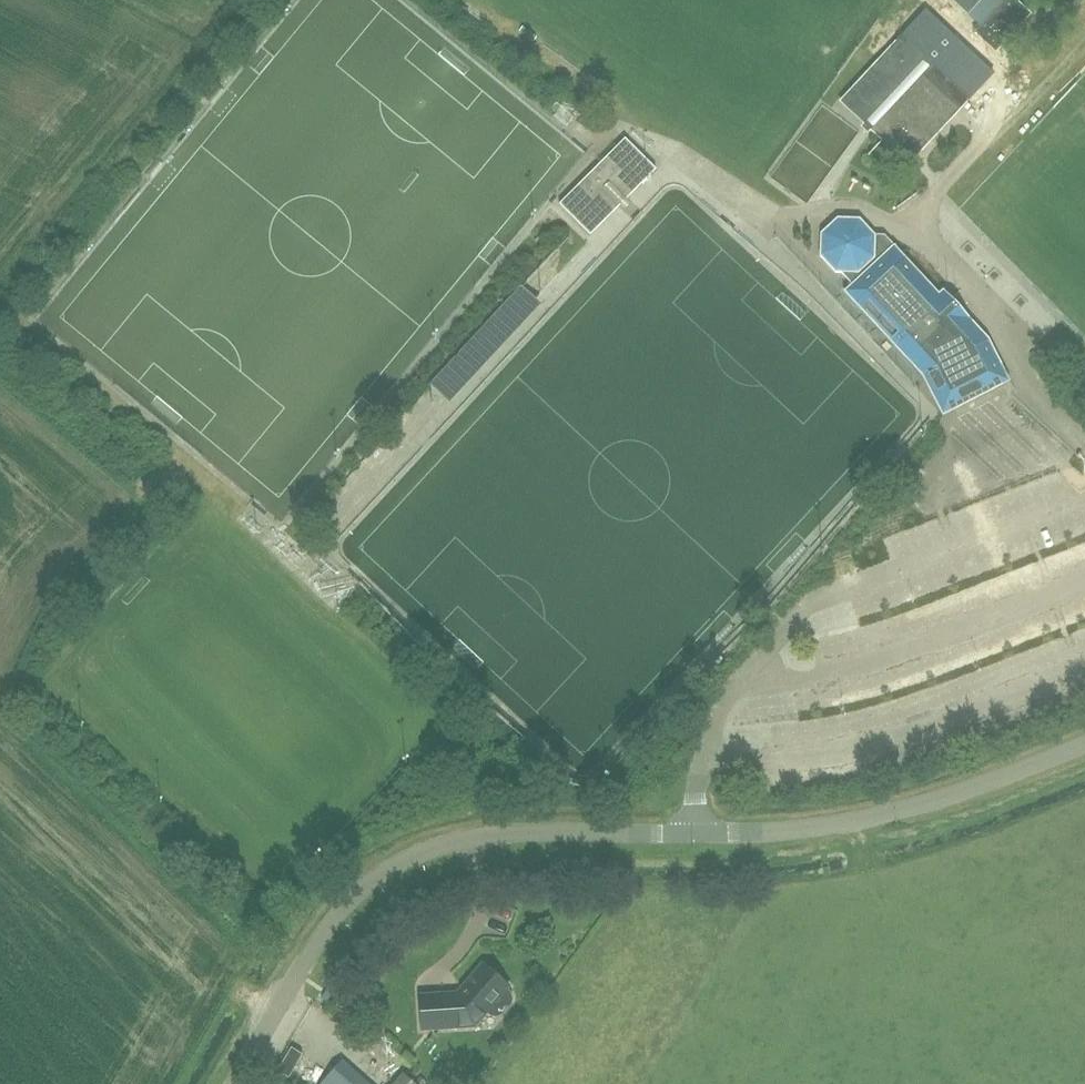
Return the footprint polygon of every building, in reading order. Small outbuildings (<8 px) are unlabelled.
[(968,14),(979,25),(974,31),(996,52),(1031,14),(1016,0),(952,0),(968,14)] [(902,36),(841,101),(864,123),(871,130),(873,132),(883,140),(869,155),(885,170),(899,155),(901,157),(908,164),(909,163),(918,153),(924,147),(924,148),(960,108),(969,99),(989,77),(993,73),(988,69),(983,64),(970,78),(948,58),(951,55),(931,36),(941,24),(926,10),(902,36)] [(625,139),(559,204),(588,234),(617,206),(654,168),(625,139)] [(905,209),(921,195),(915,188),(899,202),(905,209)] [(821,256),(836,272),(842,272),(853,284),(845,291),(861,309),(869,302),(898,333),(890,340),(920,373),(941,411),(943,415),(1005,384),(983,341),(957,313),(962,310),(953,300),(952,300),(955,297),(954,296),(951,299),(943,290),(939,294),(913,266),(885,235),(876,235),(861,219),(838,218),(822,233),(821,256)] [(535,298),(521,286),(430,384),(432,386),(450,402),(541,304),(535,298)] [(839,632),(863,627),(858,603),(833,608),(839,632)] [(766,779),(767,790),(786,790),(785,778),(766,779)] [(505,1011),(511,1004),(512,997),(508,991),(507,990),(509,987),(483,964),(457,993),(419,995),(422,1030),(474,1027),(490,1009),(492,1010),(498,1012),(505,1011)] [(363,1030),(368,1024),(363,1020),(358,1026),(363,1030)] [(298,1042),(287,1064),(297,1070),(309,1047),(298,1042)] [(313,1083),(314,1083),(368,1083),(339,1056),(313,1083)] [(399,1072),(387,1083),(412,1083),(399,1072)]
